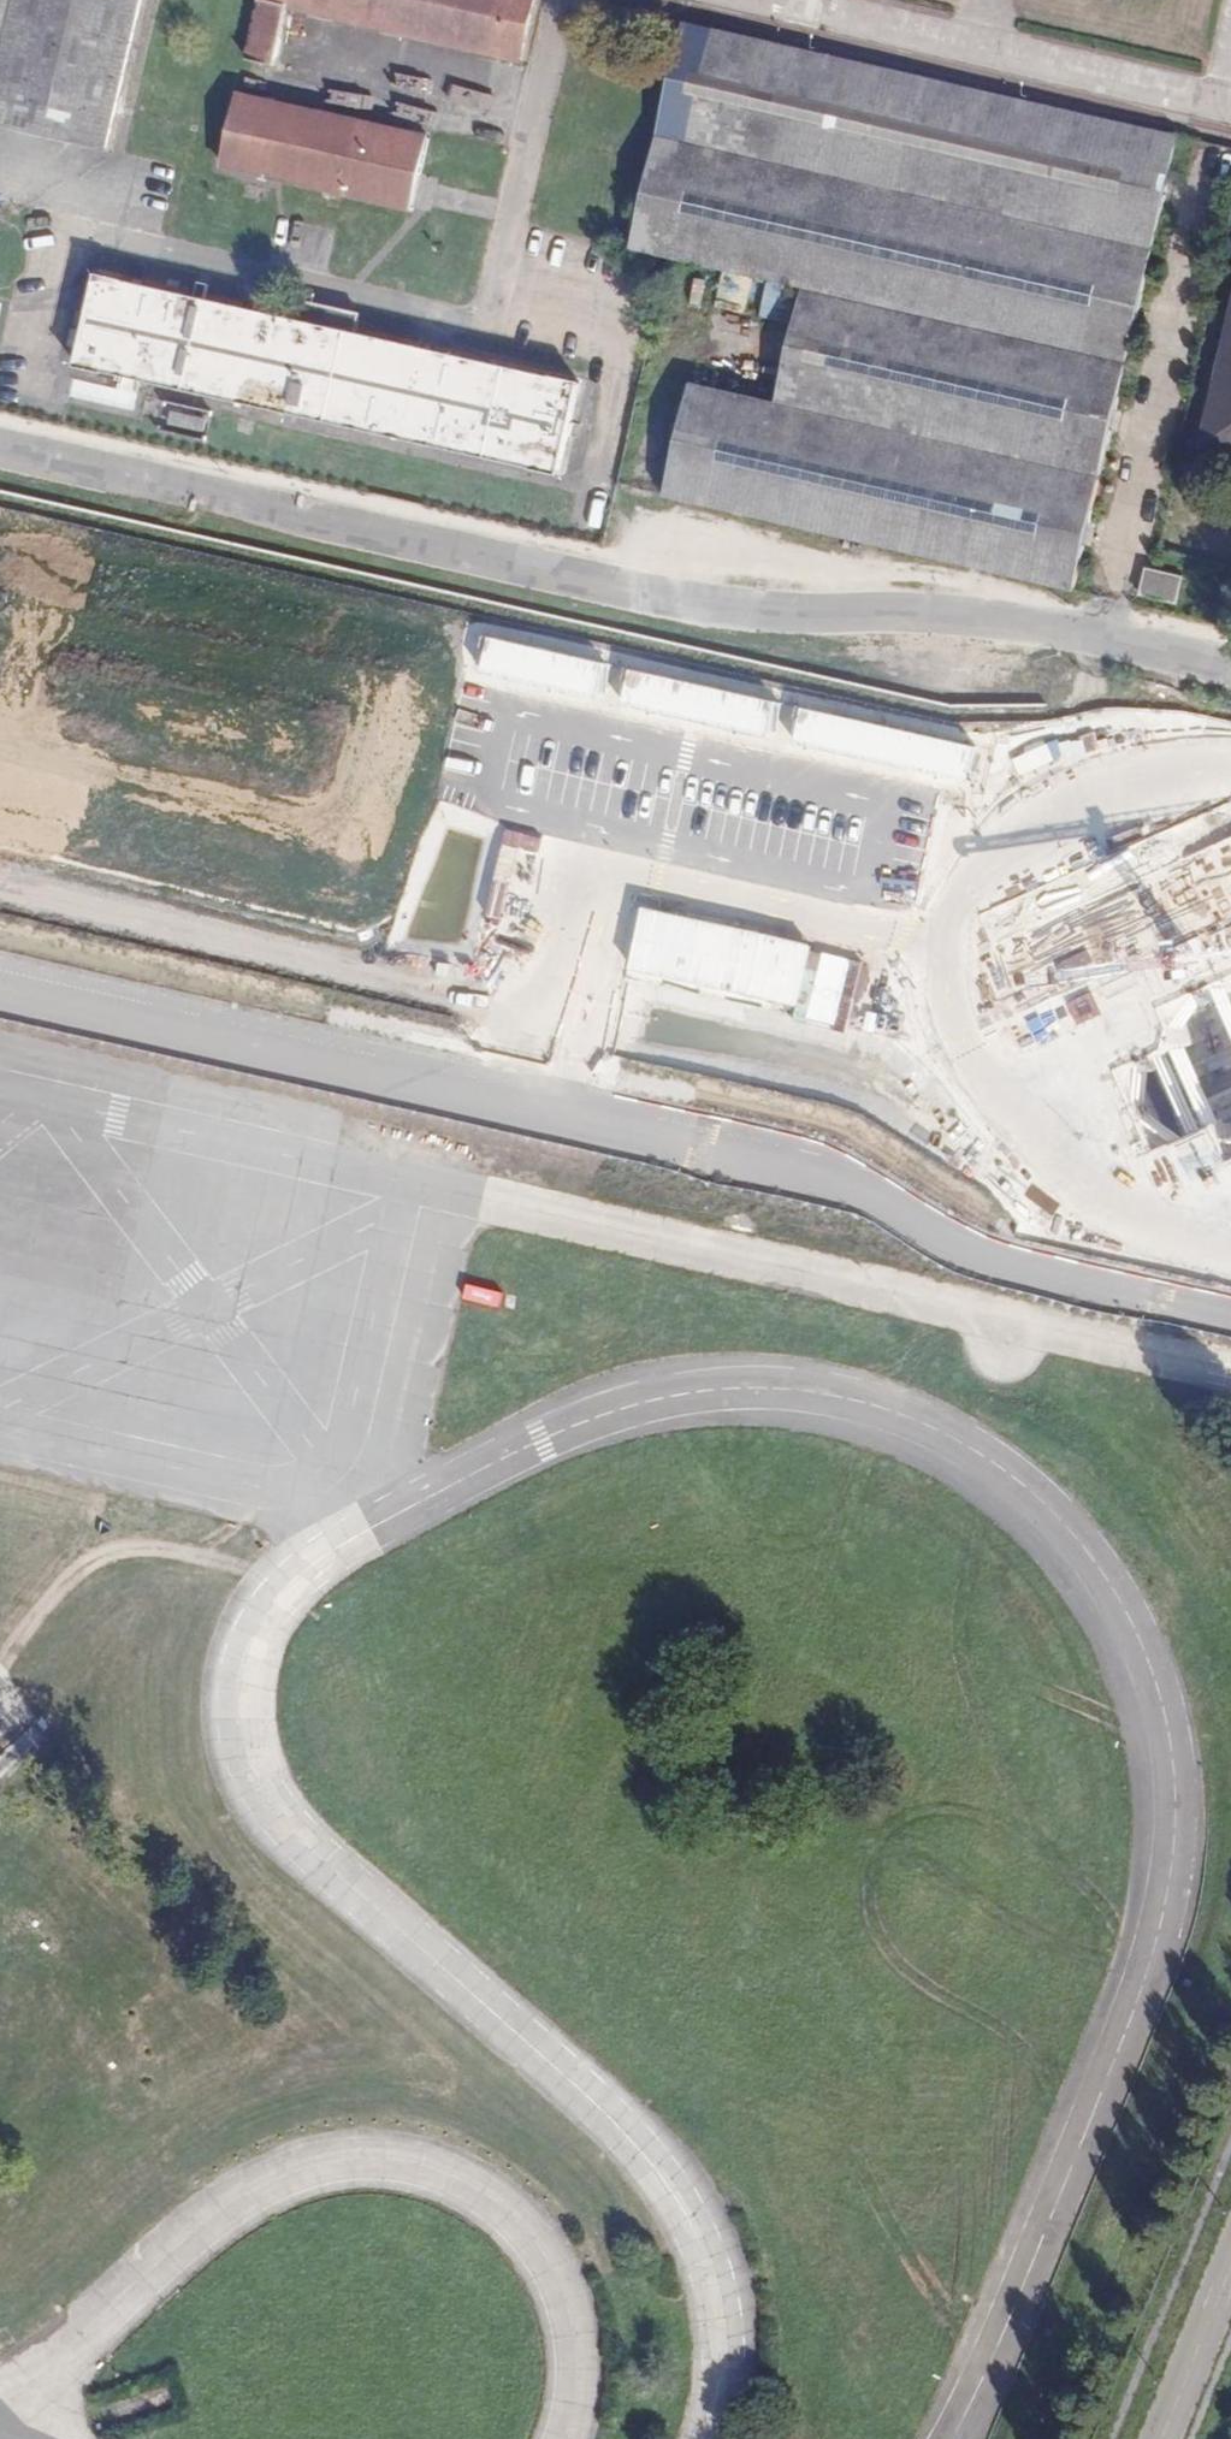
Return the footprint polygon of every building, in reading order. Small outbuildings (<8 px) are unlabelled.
[(142,0),(0,0),(0,125),(107,150),(142,0)] [(535,0),(262,0),(248,61),(275,66),(289,6),(303,9),(521,61),(535,0)] [(664,494),(1074,590),(1178,136),(683,23),(632,249),(796,288),(768,405),(689,387),(664,494)] [(414,210),(430,138),(240,95),(224,167),(414,210)] [(717,300),(745,305),(750,278),(722,273),(717,300)] [(98,274),(77,367),(561,476),(580,386),(206,299),(209,285),(200,283),(196,297),(98,274)] [(1203,447),(1230,453),(1230,325),(1203,447)] [(170,424),(201,431),(203,418),(172,412),(170,424)] [(1184,577),(1146,568),(1143,584),(1142,596),(1178,604),(1184,577)] [(1147,1155),(1209,1128),(1225,1163),(1230,1160),(1230,974),(1155,1007),(1172,1046),(1110,1073),(1147,1155)]
